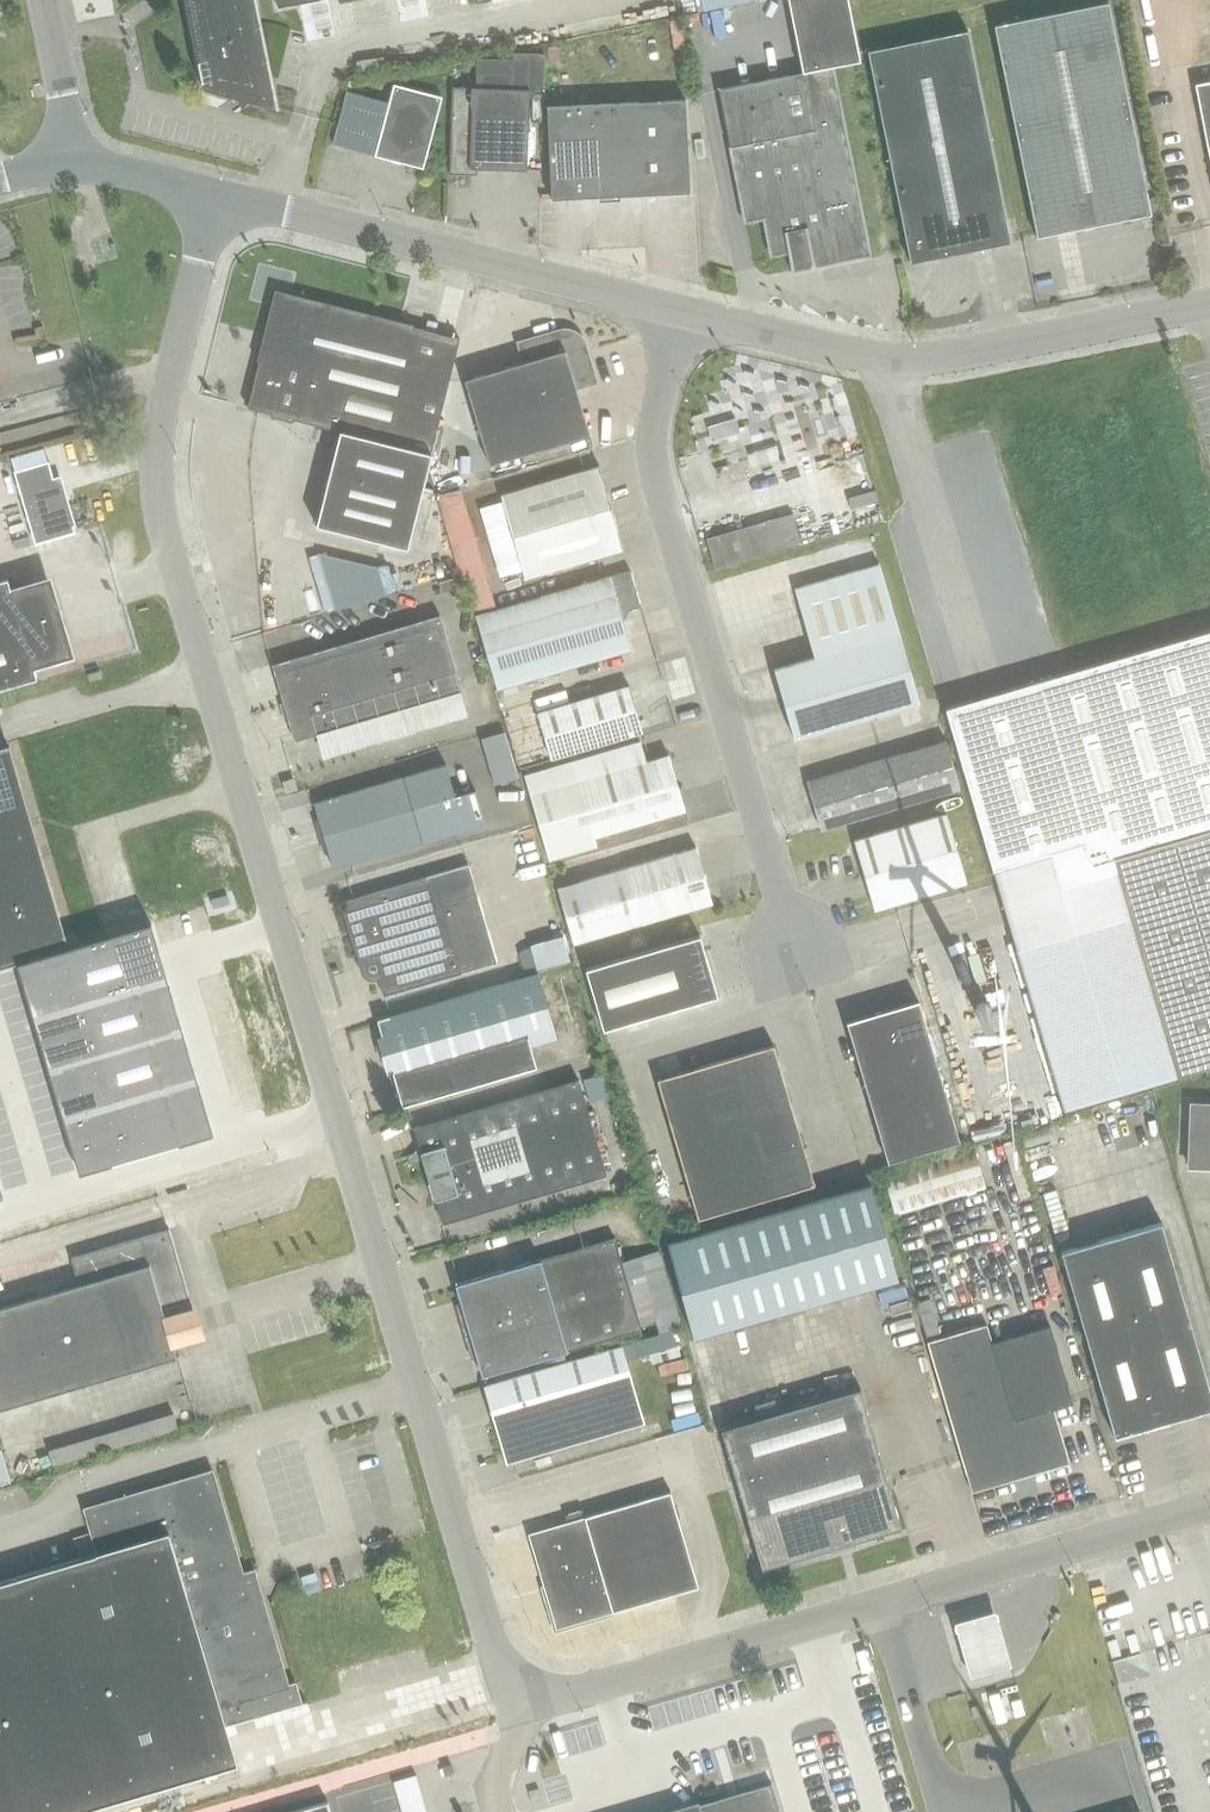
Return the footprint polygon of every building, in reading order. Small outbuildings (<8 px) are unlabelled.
[(203,89),(239,99),(240,107),(248,101),(275,108),(253,0),(184,0),(203,89)] [(730,0),(701,0),(703,10),(731,4),(730,0)] [(788,251),(791,270),(807,267),(811,261),(817,265),(870,254),(832,66),(860,60),(848,0),(788,0),(803,72),(719,89),(745,221),(763,217),(771,255),(788,251)] [(1037,237),(1128,218),(1151,214),(1108,2),(994,25),(1037,237)] [(910,262),(934,257),(1010,242),(968,30),(868,50),(910,262)] [(452,87),(449,174),(477,175),(477,169),(527,170),(529,89),(543,90),(544,54),(513,53),(513,60),(477,59),(476,88),(452,87)] [(1195,85),(1209,158),(1209,82),(1195,85)] [(347,92),(333,145),(374,156),(406,164),(423,168),(442,97),(393,84),(388,103),(347,92)] [(551,199),(685,192),(690,192),(685,100),(547,106),(551,199)] [(276,292),(261,354),(247,407),(340,432),(316,526),(408,549),(432,454),(431,454),(460,338),(276,292)] [(558,331),(518,343),(524,362),(465,379),(489,464),(590,435),(576,388),(596,382),(585,345),(583,339),(579,335),(574,332),(569,330),(564,329),(558,331)] [(99,415),(87,418),(90,430),(102,427),(99,415)] [(712,441),(726,437),(722,422),(707,427),(712,441)] [(35,543),(74,532),(63,492),(58,494),(48,461),(14,471),(35,543)] [(598,466),(579,472),(501,495),(502,501),(479,508),(489,544),(611,508),(599,466),(598,466)] [(525,578),(597,557),(622,550),(624,549),(611,508),(489,544),(499,578),(523,571),(525,578)] [(748,525),(706,537),(715,567),(757,555),(748,525)] [(390,592),(379,542),(315,556),(326,607),(390,592)] [(482,561),(457,568),(459,575),(471,617),(475,616),(496,609),(482,561)] [(794,739),(919,703),(879,564),(795,589),(815,657),(774,669),(794,739)] [(496,609),(475,616),(497,689),(502,687),(516,683),(631,649),(620,613),(640,607),(630,570),(496,609)] [(45,587),(13,596),(7,578),(0,580),(0,689),(37,678),(31,660),(63,650),(45,587)] [(295,740),(443,697),(462,691),(440,616),(273,665),(295,740)] [(1008,690),(987,696),(963,703),(944,708),(1002,904),(1063,1111),(1178,1077),(1209,1067),(1209,630),(1008,690)] [(102,677),(100,671),(88,674),(90,680),(102,677)] [(516,683),(502,687),(505,696),(519,692),(516,683)] [(629,686),(537,713),(551,759),(642,732),(629,686)] [(806,781),(820,829),(960,788),(946,741),(806,781)] [(524,776),(549,860),(596,846),(594,837),(685,810),(669,755),(646,761),(640,742),(524,776)] [(68,946),(9,745),(0,747),(0,966),(68,946)] [(446,765),(313,803),(323,835),(455,796),(446,765)] [(297,789),(294,778),(282,781),(285,793),(297,789)] [(323,835),(332,867),(485,823),(475,790),(455,796),(323,835)] [(966,882),(946,813),(854,841),(874,909),(966,882)] [(557,888),(573,943),(712,903),(696,847),(557,888)] [(374,962),(380,981),(384,995),(498,962),(469,864),(349,899),(348,899),(347,900),(345,901),(345,902),(344,903),(344,904),(344,905),(345,907),(361,960),(361,962),(362,963),(363,964),(364,964),(366,965),(368,965),(369,964),(374,962)] [(68,947),(68,948),(76,977),(84,1003),(167,978),(150,924),(150,923),(105,937),(78,945),(68,947)] [(700,935),(586,969),(604,1030),(718,996),(700,935)] [(570,961),(563,936),(531,945),(531,947),(537,970),(570,961)] [(68,948),(17,963),(18,967),(26,993),(76,977),(68,948)] [(377,1020),(378,1023),(403,1106),(536,1066),(530,1044),(556,1037),(537,972),(391,1016),(390,1016),(389,1016),(377,1020)] [(76,977),(26,993),(33,1018),(84,1003),(76,977)] [(167,978),(84,1003),(92,1028),(99,1053),(182,1029),(167,978)] [(932,1049),(918,1002),(882,1012),(896,1059),(932,1049)] [(84,1003),(33,1018),(41,1043),(92,1028),(84,1003)] [(847,1022),(861,1070),(896,1059),(882,1012),(847,1022)] [(92,1028),(41,1043),(48,1068),(99,1053),(92,1028)] [(182,1029),(99,1053),(107,1079),(114,1104),(197,1080),(182,1029)] [(729,1109),(787,1092),(773,1045),(715,1062),(729,1109)] [(945,1095),(932,1049),(896,1059),(861,1070),(875,1116),(945,1095)] [(99,1053),(48,1068),(56,1094),(107,1079),(99,1053)] [(715,1062),(657,1079),(677,1149),(736,1132),(729,1109),(715,1062)] [(107,1079),(56,1094),(63,1119),(114,1104),(107,1079)] [(197,1080),(114,1104),(122,1129),(130,1159),(213,1134),(214,1134),(197,1080)] [(606,1176),(578,1080),(415,1128),(442,1223),(606,1176)] [(742,1155),(801,1138),(787,1092),(729,1109),(736,1132),(742,1155)] [(875,1116),(888,1162),(959,1141),(945,1095),(875,1116)] [(114,1104),(63,1119),(71,1144),(122,1129),(114,1104)] [(1189,1166),(1209,1167),(1209,1104),(1191,1104),(1189,1166)] [(1055,1140),(1051,1127),(1050,1124),(1019,1133),(1020,1136),(1023,1149),(1055,1140)] [(122,1129),(71,1144),(79,1174),(80,1173),(130,1159),(122,1129)] [(736,1132),(677,1149),(698,1219),(756,1202),(742,1155),(736,1132)] [(814,1185),(801,1138),(742,1155),(756,1202),(814,1185)] [(894,1218),(984,1190),(971,1148),(881,1175),(894,1218)] [(694,1337),(898,1280),(872,1186),(667,1243),(694,1337)] [(1057,1189),(1043,1193),(1057,1240),(1071,1236),(1057,1189)] [(1173,1419),(1209,1409),(1209,1390),(1161,1222),(1061,1250),(1115,1436),(1173,1419)] [(167,1228),(71,1257),(79,1284),(0,1307),(0,1408),(177,1357),(162,1308),(189,1300),(168,1228),(167,1228)] [(615,1237),(459,1283),(455,1284),(482,1375),(642,1329),(615,1237)] [(971,1491),(1007,1481),(1070,1463),(1053,1408),(1073,1403),(1050,1325),(992,1343),(986,1324),(928,1342),(971,1491)] [(644,1423),(626,1360),(676,1345),(672,1331),(485,1385),(491,1403),(508,1462),(644,1423)] [(762,1568),(843,1544),(901,1527),(860,1388),(721,1429),(762,1568)] [(178,1428),(173,1413),(48,1450),(53,1466),(178,1428)] [(0,1450),(0,1485),(11,1481),(1,1449),(0,1450)] [(0,1583),(0,1811),(72,1811),(75,1811),(237,1764),(226,1729),(226,1727),(302,1704),(295,1683),(288,1685),(265,1605),(264,1604),(253,1607),(243,1574),(242,1572),(212,1470),(95,1505),(85,1508),(92,1532),(98,1553),(80,1559),(7,1580),(7,1581),(0,1583)] [(528,1533),(546,1595),(556,1629),(698,1587),(670,1491),(528,1533)] [(995,1609),(954,1620),(956,1627),(959,1640),(962,1648),(968,1671),(969,1677),(1011,1666),(1009,1660),(1003,1637),(997,1616),(995,1609)] [(989,1695),(997,1723),(1007,1719),(999,1692),(989,1695)] [(1015,1709),(1026,1706),(1022,1692),(1011,1696),(1015,1709)] [(981,1715),(978,1705),(971,1707),(974,1717),(981,1715)] [(451,1764),(443,1767),(445,1775),(454,1772),(451,1764)] [(422,1767),(399,1771),(406,1809),(429,1805),(422,1767)] [(527,1795),(523,1783),(517,1785),(520,1797),(527,1795)] [(771,1783),(696,1805),(698,1811),(780,1811),(771,1783)] [(328,1801),(292,1811),(331,1811),(328,1801)]
